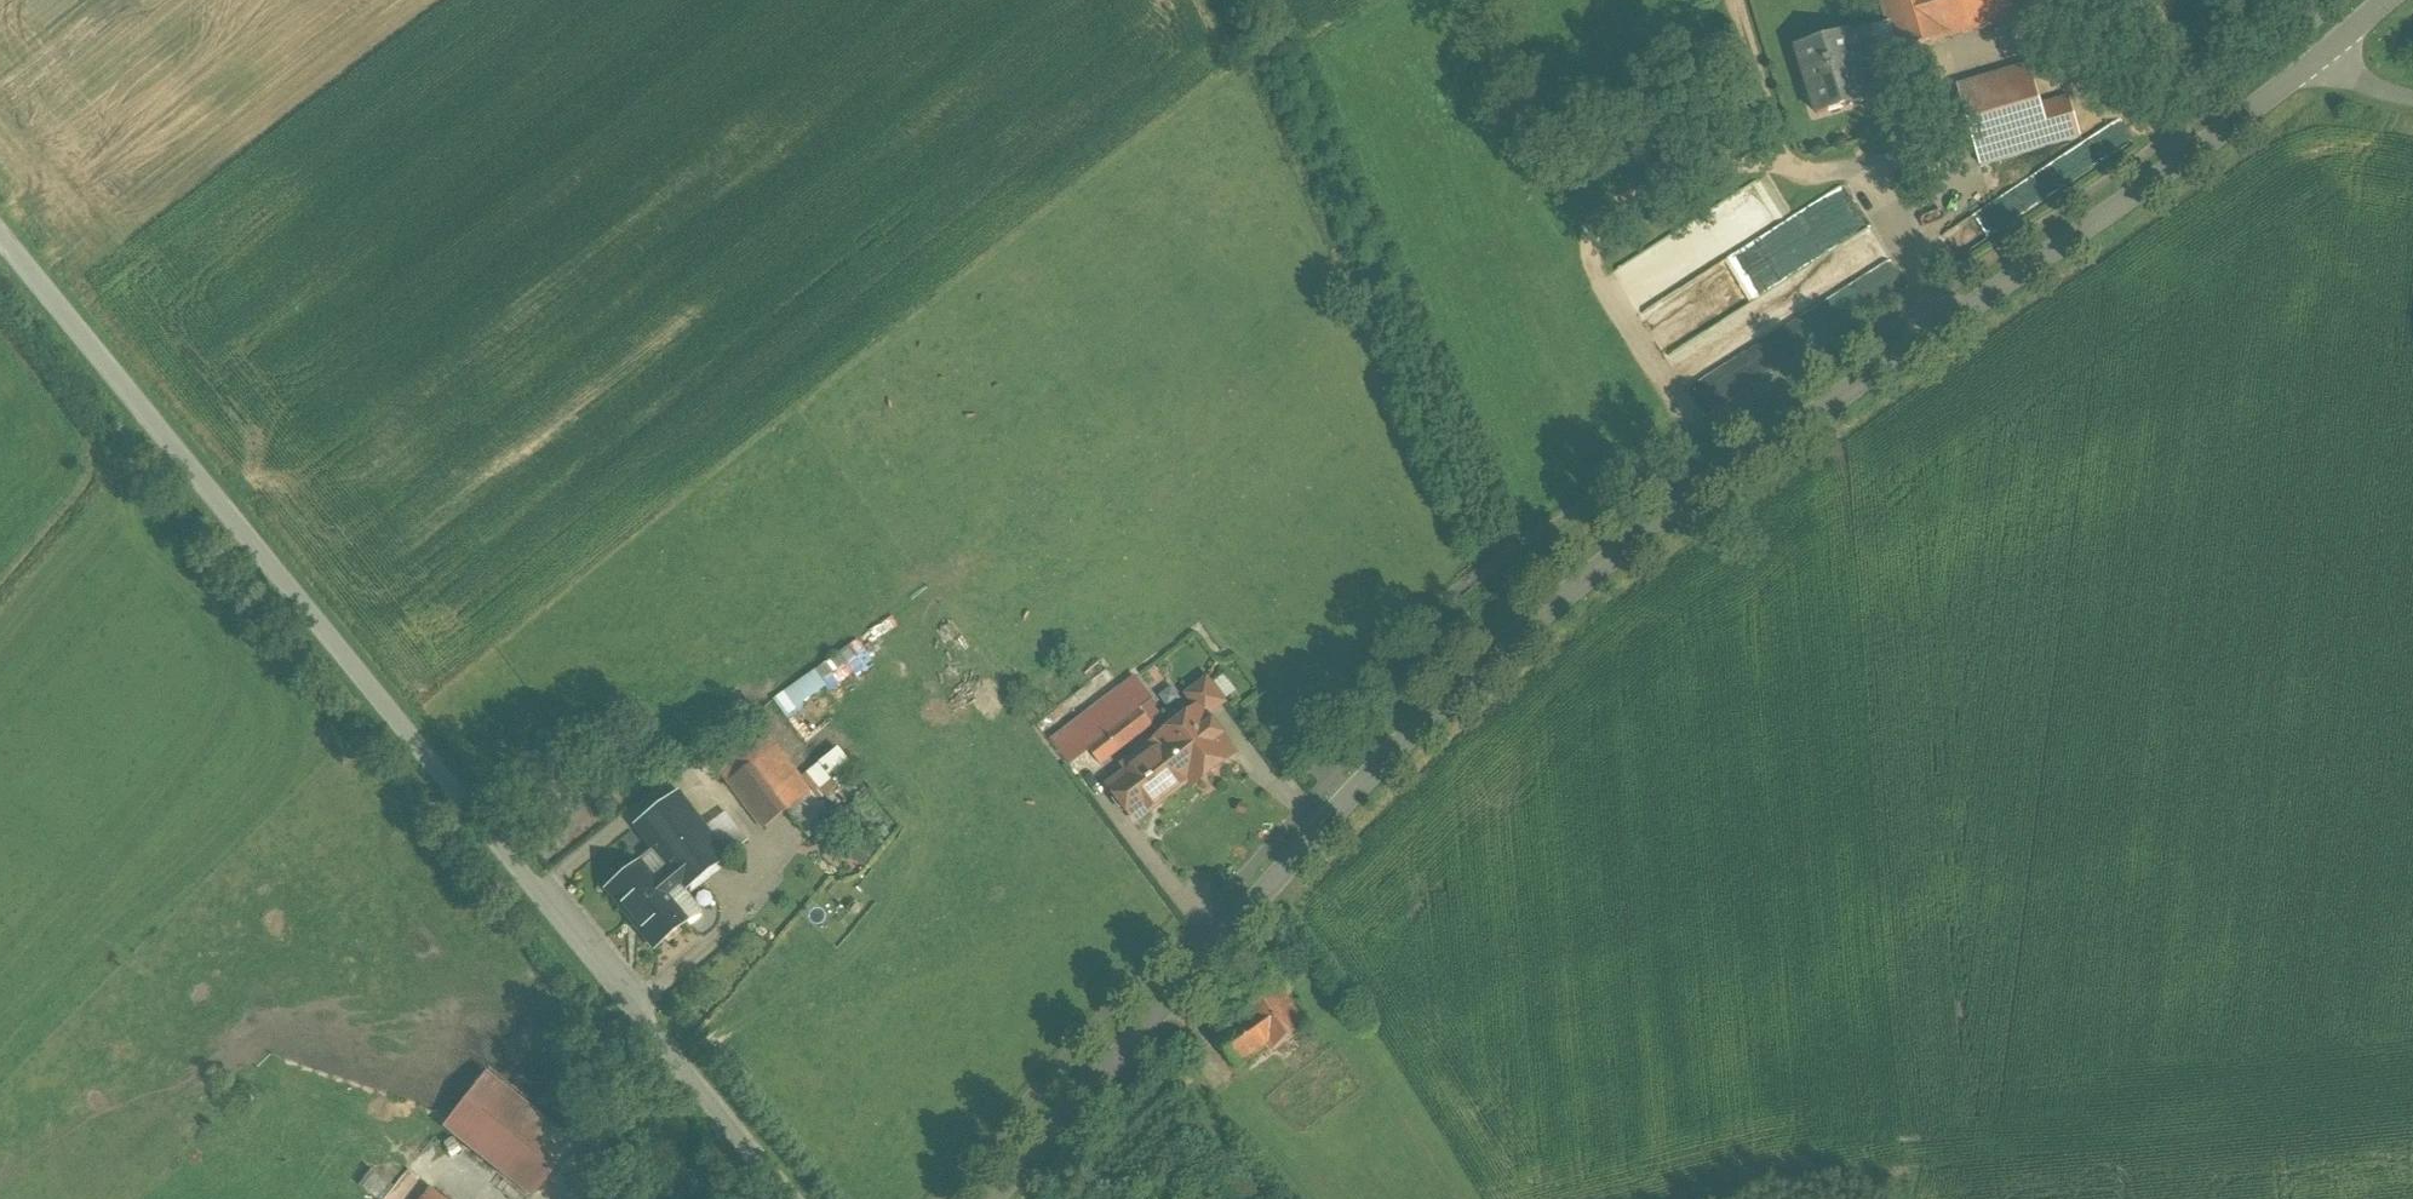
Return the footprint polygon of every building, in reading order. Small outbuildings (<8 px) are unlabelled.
[(1862,65),(2030,16),(2063,8),(2060,0),(1882,0),(1891,29),(1854,41),(1862,65)] [(1862,65),(1854,41),(1851,34),(1798,52),(1817,117),(1871,102),(1862,65)] [(2037,108),(2026,69),(1961,87),(1983,165),(2082,136),(2071,98),(2037,108)] [(1199,710),(1207,719),(1226,703),(1209,680),(1188,695),(1199,710)] [(1123,687),(1072,726),(1052,742),(1070,767),(1090,752),(1102,767),(1153,726),(1123,687)] [(1207,719),(1199,710),(1124,766),(1130,774),(1112,788),(1137,821),(1191,779),(1196,785),(1234,756),(1221,737),(1220,729),(1215,723),(1211,725),(1207,719)] [(757,721),(708,758),(764,829),(810,794),(757,721)] [(670,870),(682,886),(686,891),(727,858),(678,796),(637,828),(670,870)] [(687,922),(674,904),(667,897),(682,886),(670,870),(655,882),(640,864),(607,891),(655,948),(687,922)] [(674,904),(687,922),(693,926),(703,918),(702,912),(687,894),(674,904)] [(1280,988),(1246,1012),(1251,1018),(1270,1045),(1274,1051),(1308,1027),(1280,988)] [(1251,1018),(1220,1040),(1239,1067),(1270,1045),(1251,1018)] [(565,1156),(479,1088),(446,1129),(532,1197),(565,1156)] [(372,1171),(361,1185),(379,1198),(384,1198),(393,1188),(372,1171)] [(432,1189),(424,1198),(445,1198),(432,1189)]
